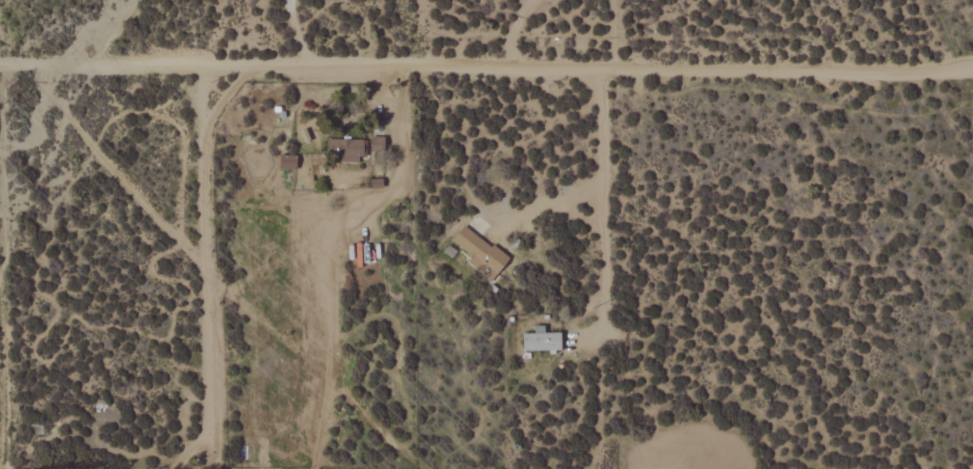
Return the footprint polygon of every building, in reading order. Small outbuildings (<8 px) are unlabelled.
[(367,157),(367,140),(328,140),(327,157),(339,157),(339,162),(359,163),(359,157),(367,157)] [(280,170),(297,170),(298,156),(281,155),(280,170)] [(509,260),(465,226),(450,245),(494,279),(509,260)] [(546,334),(545,326),(535,326),(535,334),(524,334),(524,352),(562,351),(562,333),(546,334)]
